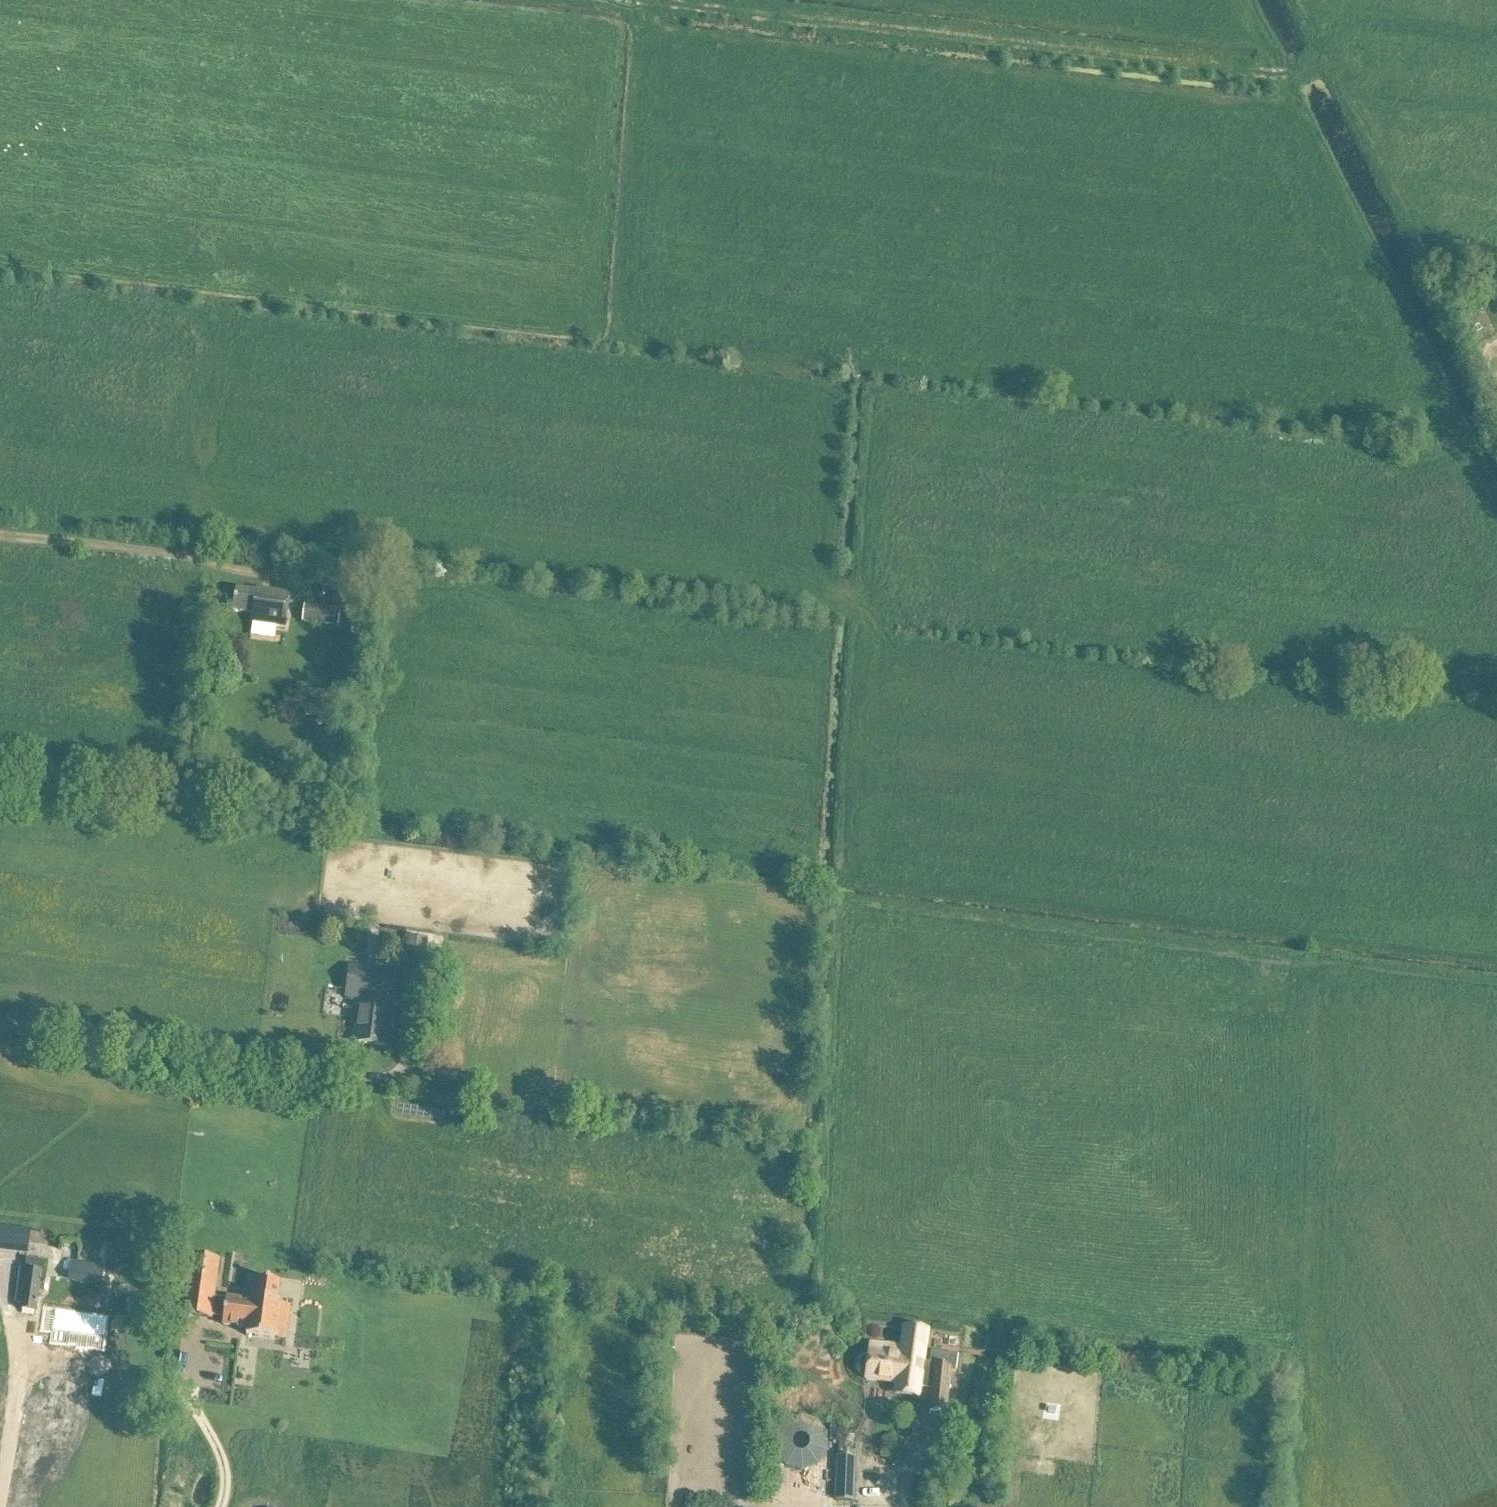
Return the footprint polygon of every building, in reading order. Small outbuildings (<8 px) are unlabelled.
[(286,630),(290,595),(256,591),(256,593),(234,590),(232,614),(252,616),(251,626),(286,630)] [(337,628),(340,610),(303,606),(301,623),(337,628)] [(349,698),(350,688),(332,686),(331,696),(348,698),(349,698)] [(420,1007),(428,940),(406,937),(398,1004),(420,1007)] [(387,1047),(395,977),(349,972),(346,999),(362,1001),(360,1017),(356,1017),(354,1034),(358,1035),(357,1044),(387,1047)] [(35,1236),(0,1231),(0,1248),(34,1254),(36,1245),(33,1245),(35,1236)] [(103,1268),(91,1266),(93,1253),(80,1251),(78,1264),(71,1263),(70,1269),(75,1269),(73,1281),(101,1285),(103,1268)] [(110,1257),(108,1272),(123,1274),(125,1259),(110,1257)] [(192,1260),(184,1317),(210,1320),(210,1318),(213,1299),(214,1290),(218,1263),(193,1260),(192,1260)] [(223,1320),(222,1327),(230,1328),(231,1323),(239,1325),(238,1328),(238,1329),(247,1330),(247,1336),(246,1336),(246,1338),(275,1342),(275,1340),(275,1337),(287,1339),(291,1308),(279,1306),(279,1305),(280,1304),(277,1303),(280,1284),(256,1281),(254,1300),(251,1300),(251,1301),(251,1304),(226,1300),(226,1301),(223,1320)] [(20,1312),(18,1330),(42,1333),(42,1330),(52,1331),(50,1344),(76,1347),(76,1350),(77,1350),(77,1349),(85,1350),(85,1351),(86,1351),(87,1349),(103,1351),(106,1336),(107,1332),(106,1331),(108,1317),(45,1308),(47,1294),(23,1291),(21,1305),(20,1312)] [(855,1367),(855,1368),(855,1369),(855,1370),(855,1371),(856,1372),(856,1373),(857,1374),(857,1375),(858,1376),(859,1377),(860,1378),(861,1379),(862,1379),(863,1379),(864,1380),(865,1380),(865,1382),(901,1387),(900,1394),(918,1396),(920,1384),(932,1386),(929,1413),(945,1415),(950,1374),(955,1374),(957,1357),(931,1355),(930,1366),(923,1366),(923,1364),(927,1332),(903,1329),(899,1357),(869,1353),(868,1356),(867,1356),(866,1356),(865,1356),(864,1356),(863,1357),(862,1357),(861,1357),(860,1358),(859,1358),(859,1359),(858,1360),(857,1361),(856,1362),(856,1363),(855,1364),(855,1365),(855,1366),(855,1367)] [(828,1433),(779,1420),(768,1459),(817,1473),(828,1433)] [(860,1455),(859,1465),(886,1468),(887,1458),(860,1455)] [(854,1503),(855,1459),(836,1458),(835,1502),(854,1503)]
